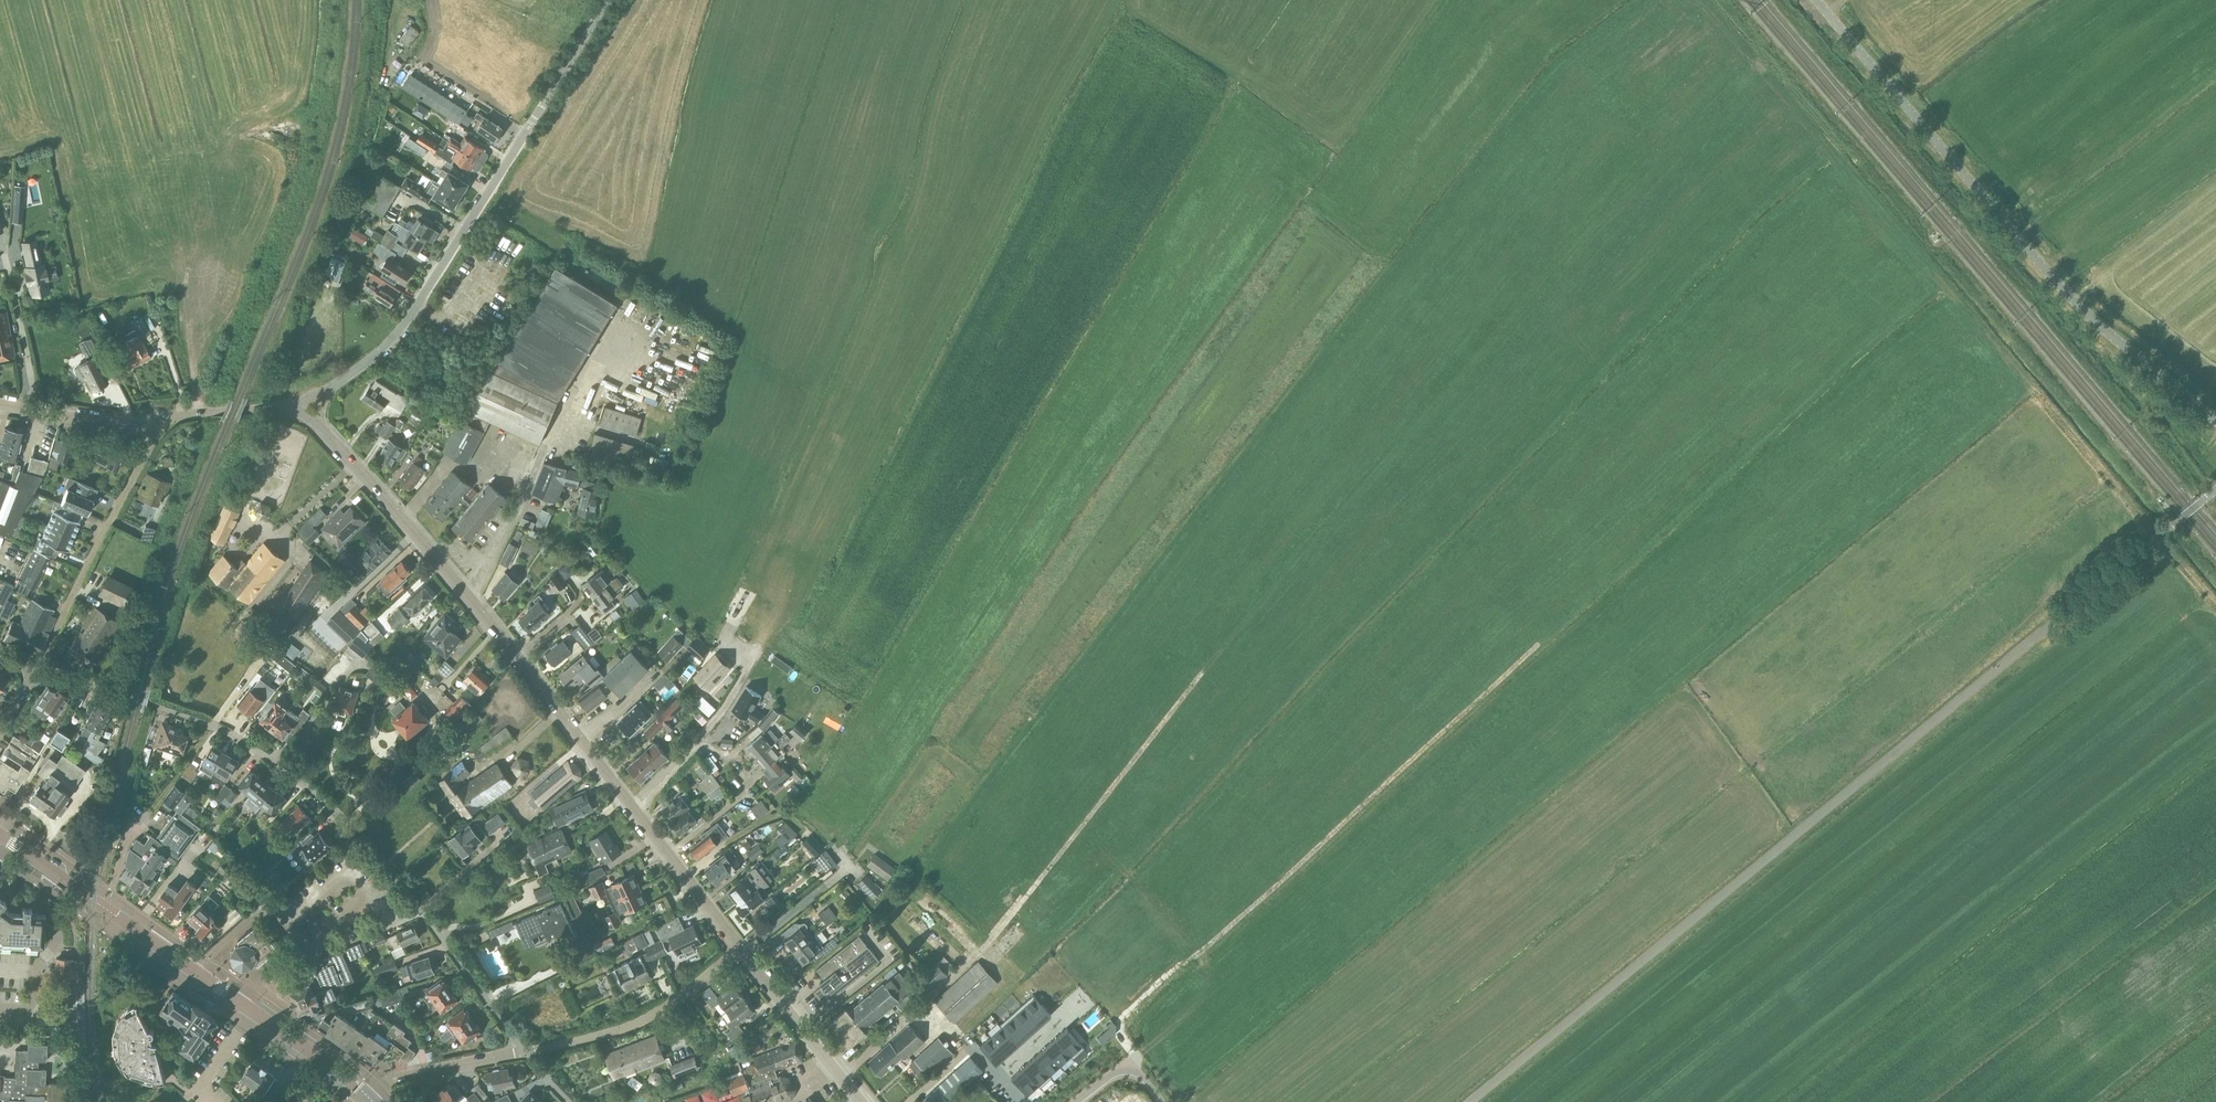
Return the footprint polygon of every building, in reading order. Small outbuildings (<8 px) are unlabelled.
[(420,32),(411,25),(400,40),(409,46),(420,32)] [(467,111),(410,74),(402,87),(459,123),(461,120),(465,114),(467,111)] [(428,110),(418,104),(413,112),(423,118),(428,110)] [(483,122),(478,129),(495,141),(496,140),(497,140),(503,131),(502,130),(503,129),(478,112),(475,116),(483,122)] [(465,114),(461,120),(467,124),(471,118),(465,114)] [(466,137),(462,143),(451,136),(450,136),(443,132),(441,136),(444,138),(481,161),(485,154),(485,151),(482,150),(483,148),(466,137)] [(405,143),(424,156),(428,149),(409,137),(405,143)] [(428,139),(424,145),(451,163),(454,159),(473,170),(474,168),(476,170),(479,169),(483,163),(481,161),(444,138),(439,146),(428,139)] [(379,151),(377,155),(384,159),(388,152),(381,148),(381,149),(380,149),(379,148),(378,150),(379,151)] [(445,177),(441,184),(460,196),(462,192),(464,193),(468,187),(466,186),(468,184),(449,172),(441,168),(438,173),(445,177)] [(364,203),(383,214),(399,186),(375,172),(371,179),(376,182),(364,203)] [(418,195),(422,189),(416,185),(417,183),(407,177),(401,186),(418,196),(418,195)] [(460,196),(441,184),(437,181),(436,181),(432,179),(427,186),(429,188),(427,191),(422,189),(418,195),(418,196),(427,202),(431,194),(434,196),(453,208),(454,206),(455,207),(459,200),(458,199),(460,196)] [(12,204),(11,218),(17,219),(18,209),(23,209),(24,205),(12,204)] [(399,222),(403,225),(405,226),(408,222),(401,218),(399,222)] [(417,219),(411,230),(426,239),(426,238),(432,242),(438,231),(417,219)] [(411,230),(405,226),(403,225),(399,232),(402,235),(400,238),(404,240),(404,241),(419,250),(426,239),(411,230)] [(388,230),(384,236),(375,230),(371,235),(391,248),(399,236),(388,230)] [(363,237),(357,231),(350,237),(356,243),(363,237)] [(31,241),(21,243),(27,268),(24,268),(26,274),(24,274),(27,284),(28,283),(31,295),(34,295),(44,293),(44,292),(48,291),(45,280),(46,279),(44,269),(43,270),(42,265),(39,265),(37,254),(34,254),(31,241)] [(410,271),(389,259),(393,252),(378,242),(373,250),(384,262),(381,268),(384,270),(381,275),(395,284),(398,279),(404,282),(410,271)] [(348,262),(338,259),(331,279),(341,282),(348,262)] [(485,375),(444,452),(467,463),(490,420),(538,444),(557,403),(555,401),(557,399),(558,399),(617,304),(556,266),(496,364),(490,362),(485,375)] [(390,306),(400,290),(373,272),(369,279),(368,279),(363,286),(375,294),(373,295),(390,306)] [(0,312),(0,358),(14,355),(4,311),(0,312)] [(133,321),(130,322),(133,327),(136,326),(141,336),(150,331),(141,316),(133,321)] [(149,357),(135,330),(125,335),(128,340),(125,342),(132,355),(128,358),(133,366),(149,357)] [(94,335),(86,339),(94,355),(102,351),(94,335)] [(125,339),(123,335),(117,338),(120,343),(125,339)] [(78,367),(74,369),(79,379),(83,377),(90,391),(108,382),(95,357),(78,365),(78,367)] [(398,394),(376,380),(371,387),(369,385),(361,398),(381,411),(386,402),(391,405),(390,405),(401,412),(409,400),(398,393),(398,394)] [(635,435),(640,417),(605,406),(599,424),(635,435)] [(418,430),(424,419),(420,417),(415,414),(413,413),(412,413),(406,423),(418,430)] [(379,433),(387,438),(395,426),(387,421),(383,427),(379,433)] [(379,423),(375,430),(379,433),(383,427),(379,423)] [(6,460),(13,431),(12,430),(11,429),(8,428),(7,429),(5,428),(0,447),(0,458),(6,460)] [(6,460),(15,462),(23,433),(21,433),(20,431),(17,431),(16,431),(13,431),(6,460)] [(629,460),(634,445),(594,433),(589,448),(629,460)] [(82,435),(77,446),(88,450),(92,439),(82,435)] [(72,444),(56,439),(50,457),(67,462),(72,444)] [(406,450),(389,439),(379,456),(391,463),(395,456),(400,460),(406,450)] [(442,450),(433,444),(425,456),(426,457),(425,458),(433,464),(442,450)] [(101,445),(94,460),(116,471),(125,453),(114,448),(113,450),(101,445)] [(601,464),(626,471),(629,461),(604,453),(588,449),(585,459),(601,464)] [(416,455),(399,479),(412,489),(425,471),(418,466),(422,459),(416,455)] [(10,534),(19,516),(40,476),(47,461),(30,457),(26,472),(19,471),(20,465),(15,464),(11,480),(2,478),(0,482),(0,533),(8,537),(10,534)] [(581,471),(566,468),(566,467),(544,462),(532,491),(532,492),(556,502),(564,483),(578,486),(581,471)] [(650,473),(674,480),(677,470),(653,463),(650,473)] [(424,503),(443,519),(471,486),(452,470),(424,503)] [(587,472),(581,471),(578,486),(584,488),(578,514),(593,517),(601,484),(585,481),(587,472)] [(144,483),(148,484),(146,491),(141,489),(138,498),(158,505),(163,490),(167,492),(170,483),(147,475),(144,483)] [(60,503),(64,505),(80,512),(86,514),(93,500),(89,498),(94,488),(78,481),(73,491),(66,488),(60,503)] [(488,483),(452,527),(465,537),(466,535),(472,540),(507,499),(488,483)] [(260,501),(253,510),(259,518),(271,514),(271,505),(260,501)] [(225,504),(209,536),(223,543),(239,511),(225,504)] [(53,511),(46,525),(73,537),(79,522),(76,521),(80,512),(64,505),(60,514),(53,511)] [(302,525),(299,533),(309,544),(320,533),(315,527),(313,525),(326,513),(321,507),(308,520),(302,525)] [(332,520),(323,528),(333,540),(339,546),(345,541),(365,522),(351,507),(345,513),(342,510),(332,520)] [(535,524),(536,524),(542,527),(549,511),(542,509),(542,508),(535,524)] [(73,537),(46,525),(41,539),(38,538),(34,549),(50,555),(54,545),(67,551),(73,537)] [(146,525),(143,533),(152,536),(153,537),(156,529),(146,525)] [(523,533),(518,530),(513,537),(518,540),(523,533)] [(358,568),(349,577),(357,585),(366,576),(365,576),(378,563),(377,562),(382,558),(383,559),(391,551),(379,537),(358,557),(365,564),(359,569),(358,568)] [(595,539),(586,546),(592,554),(601,548),(595,539)] [(223,554),(209,571),(226,587),(228,585),(247,602),(284,560),(264,542),(247,562),(241,558),(235,564),(223,554)] [(500,562),(509,567),(518,547),(509,542),(500,562)] [(33,549),(13,589),(21,593),(25,585),(34,589),(49,558),(33,549)] [(279,607),(294,619),(305,605),(304,605),(328,568),(316,557),(311,558),(288,593),(289,594),(279,607)] [(401,562),(382,579),(376,584),(387,597),(407,579),(404,575),(409,571),(401,562)] [(512,570),(509,574),(507,572),(493,588),(505,598),(522,579),(512,570)] [(549,577),(559,590),(568,584),(558,570),(549,577)] [(592,596),(606,586),(605,585),(611,581),(608,576),(605,576),(604,577),(600,571),(596,574),(583,584),(592,596)] [(4,581),(0,589),(0,604),(3,605),(13,586),(4,581)] [(124,582),(118,594),(129,600),(135,587),(124,582)] [(420,608),(433,597),(423,586),(410,598),(404,604),(414,614),(420,608)] [(606,586),(592,596),(605,613),(616,605),(613,601),(611,599),(614,597),(618,594),(615,589),(611,592),(606,586)] [(623,597),(630,606),(638,601),(631,592),(623,597)] [(530,612),(520,620),(530,631),(550,614),(541,603),(544,600),(539,595),(533,600),(536,603),(528,610),(530,612)] [(1,611),(9,615),(15,603),(7,599),(1,611)] [(2,639),(38,656),(56,617),(52,615),(54,609),(31,599),(19,625),(11,621),(2,639)] [(355,604),(346,614),(345,614),(360,629),(370,619),(355,604)] [(94,607),(67,650),(91,665),(118,622),(94,607)] [(397,630),(409,618),(400,609),(388,620),(397,630)] [(444,613),(423,639),(434,648),(445,658),(448,654),(461,639),(454,634),(460,626),(457,624),(444,613)] [(371,639),(380,631),(372,621),(362,630),(371,639)] [(354,626),(343,638),(348,643),(360,631),(354,626)] [(687,645),(692,640),(679,628),(659,651),(669,660),(684,645),(686,646),(687,645)] [(363,657),(372,646),(366,642),(365,641),(368,638),(362,631),(349,646),(363,657)] [(687,645),(686,646),(700,660),(708,651),(703,647),(706,644),(697,635),(694,638),(692,640),(687,645)] [(581,644),(577,640),(568,647),(562,640),(558,644),(557,642),(551,647),(552,649),(545,654),(555,666),(567,656),(571,660),(584,649),(585,650),(594,643),(589,637),(581,644)] [(637,645),(631,650),(646,666),(652,660),(637,645)] [(277,649),(271,657),(291,672),(297,665),(277,649)] [(604,675),(596,682),(597,684),(598,683),(607,695),(608,695),(615,702),(649,669),(646,666),(631,650),(604,675)] [(596,682),(604,675),(586,655),(561,677),(570,687),(578,680),(580,683),(585,678),(592,686),(596,682)] [(716,655),(696,677),(709,689),(716,682),(718,682),(722,678),(721,676),(729,668),(726,665),(728,663),(721,657),(719,658),(716,655)] [(455,669),(445,660),(436,670),(439,672),(445,677),(455,669)] [(787,672),(791,666),(786,663),(785,662),(781,668),(787,672)] [(365,675),(378,684),(386,673),(373,663),(365,675)] [(463,680),(479,694),(490,682),(474,668),(463,680)] [(436,685),(444,677),(439,672),(431,680),(436,685)] [(660,690),(666,685),(669,689),(675,683),(666,673),(655,684),(660,690)] [(598,683),(597,684),(579,698),(588,710),(607,695),(598,683)] [(270,696),(255,685),(240,705),(241,706),(241,708),(245,711),(246,710),(251,714),(261,700),(265,703),(270,696)] [(68,697),(57,689),(55,692),(46,686),(36,702),(56,715),(68,697)] [(411,699),(418,694),(411,686),(405,691),(411,699)] [(761,695),(746,686),(731,710),(746,719),(748,716),(759,722),(763,714),(753,708),(761,695)] [(351,714),(357,693),(340,688),(334,709),(351,714)] [(683,695),(678,700),(682,704),(687,699),(683,695)] [(461,696),(455,702),(465,712),(471,706),(461,696)] [(709,716),(715,708),(702,696),(695,703),(709,716)] [(277,699),(275,701),(270,707),(270,706),(260,721),(272,730),(288,708),(288,707),(277,699)] [(390,710),(396,717),(392,720),(408,738),(429,720),(424,715),(428,711),(423,705),(419,709),(413,702),(406,708),(400,701),(390,710)] [(626,732),(627,730),(631,734),(652,713),(641,701),(619,721),(622,724),(620,726),(620,727),(624,732),(626,732)] [(465,712),(455,702),(445,712),(456,722),(465,712)] [(81,734),(78,733),(75,740),(84,745),(84,743),(90,733),(103,709),(95,705),(94,706),(90,704),(86,711),(90,713),(85,724),(86,725),(81,734)] [(288,708),(272,730),(282,738),(289,729),(294,733),(310,713),(303,708),(296,718),(292,714),(293,712),(288,708)] [(772,708),(759,724),(766,729),(779,713),(772,708)] [(84,743),(84,745),(96,751),(100,744),(95,740),(96,737),(92,735),(95,730),(100,732),(110,713),(103,709),(90,733),(84,743)] [(483,719),(475,710),(459,725),(467,733),(483,719)] [(666,714),(664,712),(663,711),(658,717),(665,724),(664,725),(669,731),(676,724),(666,714)] [(665,724),(658,717),(644,731),(651,739),(664,725),(665,724)] [(160,727),(153,746),(164,750),(162,755),(172,758),(174,754),(180,756),(181,756),(188,736),(187,736),(181,734),(182,733),(183,730),(179,728),(169,725),(167,724),(166,728),(165,729),(161,727),(160,727)] [(806,732),(796,724),(790,732),(800,740),(806,732)] [(473,751),(480,761),(495,750),(496,752),(514,739),(506,728),(473,751)] [(69,737),(57,729),(49,742),(61,749),(69,737)] [(756,757),(774,742),(780,737),(776,731),(769,736),(765,732),(747,746),(756,757)] [(774,742),(756,757),(765,768),(764,769),(775,760),(775,759),(782,753),(779,749),(791,739),(785,732),(780,737),(774,742)] [(24,742),(13,735),(0,756),(0,789),(8,794),(13,793),(39,752),(24,742)] [(445,741),(450,747),(456,742),(451,736),(445,741)] [(733,747),(734,739),(722,737),(721,745),(733,747)] [(24,742),(39,752),(45,743),(39,739),(33,740),(30,739),(26,739),(24,742)] [(656,756),(663,750),(656,742),(629,766),(635,773),(642,767),(641,767),(655,755),(656,756)] [(83,745),(79,751),(99,764),(103,758),(83,745)] [(211,776),(225,753),(212,745),(198,768),(211,776)] [(668,757),(663,750),(656,756),(655,755),(641,767),(642,767),(635,773),(641,781),(668,757)] [(231,754),(230,756),(225,753),(211,776),(223,783),(238,761),(237,760),(238,758),(231,754)] [(61,814),(66,808),(65,806),(62,803),(63,802),(62,801),(68,793),(72,787),(84,770),(62,755),(56,763),(50,759),(50,758),(48,760),(46,761),(44,763),(43,764),(42,767),(40,770),(39,772),(39,774),(40,774),(46,778),(41,784),(40,783),(39,785),(32,795),(33,796),(30,799),(30,801),(37,806),(39,805),(41,802),(45,805),(44,806),(45,811),(49,814),(54,813),(55,812),(59,815),(61,814)] [(530,772),(530,761),(524,758),(518,756),(517,756),(511,766),(511,767),(515,773),(520,776),(530,772)] [(775,760),(764,769),(767,773),(763,777),(775,791),(783,784),(781,782),(790,774),(789,772),(780,762),(779,764),(775,760)] [(465,818),(512,785),(512,783),(498,763),(495,763),(462,787),(458,781),(470,773),(462,761),(452,768),(451,772),(439,781),(465,818)] [(575,763),(568,761),(531,793),(544,808),(581,776),(580,768),(575,763)] [(180,774),(189,781),(196,771),(193,769),(195,766),(189,762),(180,774)] [(795,767),(789,772),(790,774),(797,782),(803,777),(795,767)] [(712,773),(711,773),(699,782),(708,794),(720,784),(721,786),(722,786),(727,782),(724,778),(718,782),(714,777),(720,772),(717,769),(712,773)] [(250,795),(264,779),(258,774),(257,775),(251,770),(238,785),(250,795)] [(406,795),(422,779),(413,771),(398,787),(406,795)] [(244,817),(248,820),(254,813),(256,810),(262,804),(274,789),(269,785),(270,784),(264,779),(250,795),(262,804),(256,810),(252,807),(247,813),(244,817)] [(173,784),(162,799),(180,812),(191,797),(173,784)] [(221,806),(232,789),(225,784),(216,797),(217,798),(215,802),(221,806)] [(275,788),(274,789),(262,804),(256,810),(254,813),(258,817),(260,814),(262,815),(267,808),(273,813),(286,797),(275,788)] [(238,794),(232,789),(221,806),(226,810),(232,802),(233,802),(238,794)] [(552,807),(559,824),(592,809),(584,792),(569,799),(568,801),(564,803),(563,802),(552,807)] [(688,809),(690,808),(685,800),(689,797),(685,792),(662,809),(671,821),(688,809)] [(770,810),(763,800),(752,808),(760,818),(770,810)] [(772,803),(767,806),(770,810),(771,811),(776,807),(772,803)] [(298,805),(281,822),(278,825),(283,831),(287,827),(293,834),(304,822),(307,825),(312,821),(309,818),(310,817),(298,805)] [(671,821),(669,823),(679,835),(691,826),(694,830),(706,820),(703,816),(696,820),(688,809),(671,821)] [(128,866),(120,878),(129,884),(154,848),(167,857),(169,854),(177,860),(177,861),(201,828),(177,811),(156,839),(156,838),(151,835),(145,845),(143,844),(137,839),(137,840),(133,850),(132,849),(130,848),(130,849),(126,865),(127,866),(128,866)] [(484,823),(491,833),(506,822),(498,812),(484,823)] [(797,833),(785,821),(777,830),(788,841),(797,833)] [(477,823),(472,827),(469,823),(449,839),(462,856),(482,841),(481,839),(486,835),(477,823)] [(259,839),(265,844),(276,832),(270,827),(259,839)] [(562,830),(526,845),(540,875),(548,871),(545,863),(571,851),(562,830)] [(709,834),(691,848),(698,858),(727,836),(723,830),(712,838),(709,834)] [(605,862),(621,852),(615,843),(613,844),(605,831),(590,841),(599,855),(600,854),(605,862)] [(297,853),(308,866),(331,845),(320,833),(297,853)] [(823,847),(811,835),(803,843),(816,855),(823,847)] [(243,841),(235,850),(241,856),(249,847),(243,841)] [(748,841),(743,845),(748,851),(747,852),(753,860),(764,851),(758,843),(753,847),(748,841)] [(773,853),(778,859),(790,850),(785,844),(777,849),(773,853)] [(154,848),(129,884),(145,894),(146,896),(157,881),(152,877),(166,858),(167,857),(154,848)] [(826,849),(810,862),(822,877),(838,864),(826,849)] [(244,859),(262,876),(269,869),(251,852),(244,859)] [(734,853),(727,859),(724,856),(705,870),(711,878),(730,863),(731,863),(738,857),(734,853)] [(875,853),(866,865),(887,880),(896,868),(875,853)] [(763,887),(775,878),(762,861),(750,871),(762,886),(763,887)] [(730,863),(711,878),(716,886),(736,871),(730,863),(731,863),(730,863)] [(595,879),(591,871),(577,878),(581,885),(595,879)] [(611,902),(639,889),(633,876),(634,876),(633,875),(612,885),(605,888),(602,882),(589,887),(594,897),(606,892),(611,902)] [(866,875),(857,883),(872,900),(881,891),(866,875)] [(738,905),(759,888),(750,877),(729,893),(738,905)] [(164,890),(158,897),(161,899),(157,904),(164,909),(164,910),(172,916),(173,915),(177,918),(184,910),(179,907),(195,885),(187,879),(177,892),(170,886),(170,887),(167,885),(163,890),(164,890)] [(762,886),(759,888),(738,905),(737,906),(744,915),(764,899),(762,895),(766,891),(763,887),(762,886)] [(639,889),(611,902),(615,912),(603,917),(608,927),(621,921),(617,915),(624,911),(624,912),(646,902),(645,901),(644,901),(639,889)] [(572,893),(565,896),(570,908),(577,904),(572,893)] [(775,913),(784,906),(774,893),(764,900),(775,913)] [(31,913),(31,908),(23,907),(22,913),(11,912),(2,906),(5,901),(0,897),(0,940),(9,944),(44,946),(45,924),(45,914),(31,913)] [(210,914),(209,913),(213,909),(209,905),(204,901),(189,917),(191,919),(189,922),(197,928),(210,914)] [(572,933),(560,904),(515,923),(526,949),(536,945),(532,937),(545,932),(548,939),(556,936),(557,939),(572,933)] [(234,905),(222,916),(231,925),(243,915),(234,905)] [(210,914),(197,928),(195,930),(200,934),(197,937),(204,943),(207,939),(220,925),(214,920),(221,912),(219,910),(218,912),(213,909),(209,913),(210,914)] [(833,921),(824,909),(818,914),(827,925),(833,921)] [(574,917),(570,919),(573,927),(579,925),(576,918),(575,916),(574,917)] [(654,943),(660,955),(667,952),(666,951),(673,947),(677,955),(684,951),(685,955),(687,955),(694,952),(694,950),(693,947),(701,943),(697,935),(698,935),(697,933),(696,933),(693,925),(683,930),(677,917),(654,927),(661,940),(654,943)] [(235,945),(230,954),(233,964),(242,969),(252,966),(254,963),(258,965),(278,948),(257,923),(237,940),(239,944),(235,945)] [(800,929),(799,930),(794,923),(782,933),(787,939),(785,941),(793,952),(808,940),(800,929)] [(389,936),(394,948),(418,937),(413,925),(389,936)] [(648,944),(654,941),(649,930),(643,932),(648,944)] [(643,932),(633,937),(638,949),(648,944),(643,932)] [(385,941),(383,935),(375,939),(377,945),(385,941)] [(838,944),(836,941),(839,939),(836,935),(833,938),(823,946),(814,935),(809,940),(808,940),(793,952),(802,963),(821,948),(825,954),(838,944)] [(826,961),(816,969),(824,979),(819,983),(821,986),(814,992),(824,1005),(878,961),(866,946),(857,936),(826,961)] [(598,955),(616,945),(612,939),(595,948),(598,955)] [(360,943),(303,967),(305,973),(286,981),(301,1015),(322,1006),(317,995),(323,993),(326,1000),(337,995),(333,985),(342,981),(343,984),(354,979),(347,962),(365,955),(360,943)] [(660,955),(654,943),(645,948),(651,960),(660,955)] [(624,991),(651,978),(640,956),(614,968),(624,991)] [(955,968),(943,956),(920,978),(931,990),(955,968)] [(405,964),(410,979),(433,972),(428,957),(405,964)] [(55,978),(55,988),(72,989),(73,979),(76,979),(77,969),(75,969),(75,959),(56,958),(56,968),(55,968),(55,978)] [(75,969),(77,969),(82,969),(83,969),(84,959),(83,959),(75,959),(75,969)] [(375,977),(398,969),(395,960),(372,968),(375,977)] [(997,983),(978,962),(935,1001),(954,1023),(997,983)] [(511,970),(505,973),(508,979),(514,975),(511,970)] [(828,1023),(848,1047),(872,1027),(869,1023),(912,987),(899,971),(850,1012),(847,1008),(828,1023)] [(442,979),(429,989),(427,986),(419,991),(429,1005),(435,1001),(450,990),(442,979)] [(726,1011),(743,997),(741,995),(742,994),(741,992),(740,992),(733,984),(716,997),(709,987),(701,993),(712,1007),(719,1001),(726,1011)] [(407,987),(398,990),(399,992),(402,1000),(410,996),(407,987)] [(398,990),(392,991),(396,1002),(402,1000),(399,992),(398,990)] [(450,990),(435,1001),(442,1012),(458,1000),(450,990)] [(173,991),(168,999),(167,999),(160,1010),(162,1011),(162,1010),(169,1014),(167,1017),(172,1020),(174,1018),(191,1030),(189,1033),(185,1031),(176,1044),(195,1057),(216,1028),(214,1026),(218,1021),(211,1016),(211,1015),(194,1002),(192,1005),(173,991)] [(396,1002),(392,991),(386,993),(390,1004),(396,1002)] [(384,994),(380,995),(379,994),(373,996),(377,1007),(382,1005),(383,1006),(390,1004),(386,993),(384,994)] [(72,996),(55,996),(55,1004),(72,1005),(72,996)] [(745,1000),(743,997),(726,1011),(732,1019),(727,1023),(731,1029),(726,1033),(731,1039),(742,1031),(736,1023),(753,1010),(747,1002),(748,1001),(746,999),(745,1000)] [(1024,1007),(1040,1025),(1051,1015),(1035,997),(1024,1007)] [(368,999),(321,1012),(308,1016),(307,1018),(327,1031),(337,1038),(356,1010),(365,1008),(364,1007),(367,1007),(370,1006),(368,999)] [(154,1041),(152,1034),(153,1034),(154,1033),(155,1032),(155,1031),(155,1030),(154,1030),(154,1029),(153,1028),(152,1028),(151,1028),(150,1028),(139,1007),(128,1013),(126,1011),(119,1019),(115,1030),(118,1031),(119,1053),(117,1055),(122,1065),(131,1072),(133,1070),(154,1077),(154,1080),(166,1079),(156,1041),(154,1041)] [(356,1010),(337,1038),(348,1046),(356,1036),(359,1038),(377,1013),(367,1007),(364,1007),(365,1008),(356,1010)] [(1024,1007),(1013,1016),(1029,1034),(1040,1025),(1024,1007)] [(456,1032),(473,1020),(465,1009),(445,1023),(449,1028),(440,1035),(444,1041),(450,1036),(456,1032)] [(380,1016),(377,1013),(359,1038),(356,1036),(348,1046),(360,1054),(368,1042),(375,1047),(385,1034),(377,1029),(373,1034),(370,1031),(373,1027),(372,1026),(374,1024),(380,1016)] [(444,1017),(441,1013),(435,1017),(438,1021),(444,1017)] [(1029,1034),(1013,1016),(1002,1026),(1018,1044),(1029,1034)] [(473,1020),(456,1032),(464,1043),(473,1036),(476,1039),(481,1035),(479,1032),(480,1031),(473,1020)] [(1104,1044),(1116,1033),(1116,1025),(1112,1021),(1107,1025),(1110,1027),(1098,1038),(1104,1044)] [(393,1022),(385,1034),(375,1047),(368,1042),(360,1054),(361,1054),(361,1053),(371,1060),(374,1056),(377,1058),(380,1054),(384,1058),(394,1055),(395,1054),(398,1057),(400,1054),(407,1060),(414,1050),(406,1044),(410,1038),(402,1033),(404,1030),(393,1022)] [(909,1024),(868,1061),(881,1076),(902,1056),(905,1059),(925,1041),(909,1024)] [(1018,1044),(1002,1026),(991,1036),(1007,1054),(1018,1044)] [(747,1037),(754,1034),(751,1028),(745,1031),(747,1037)] [(1071,1056),(1083,1046),(1067,1028),(1055,1038),(1071,1056)] [(450,1036),(444,1041),(447,1045),(453,1040),(450,1036)] [(604,1055),(613,1079),(664,1059),(655,1036),(604,1055)] [(991,1036),(980,1046),(996,1064),(1007,1054),(991,1036)] [(919,1077),(925,1072),(928,1075),(953,1053),(939,1037),(914,1060),(915,1061),(910,1066),(919,1077)] [(1055,1038),(1044,1048),(1061,1066),(1071,1056),(1055,1038)] [(65,1083),(49,1082),(48,1085),(44,1085),(45,1069),(37,1068),(38,1060),(45,1061),(46,1044),(27,1043),(27,1050),(15,1049),(14,1058),(13,1069),(15,1069),(14,1077),(4,1077),(4,1075),(0,1074),(0,1101),(64,1101),(65,1083)] [(759,1075),(774,1069),(780,1067),(782,1068),(802,1061),(802,1053),(800,1047),(795,1043),(782,1047),(753,1058),(755,1065),(759,1075)] [(1044,1048),(1034,1057),(1050,1075),(1061,1066),(1044,1048)] [(426,1053),(429,1060),(429,1061),(435,1059),(435,1058),(433,1050),(426,1053)] [(693,1057),(670,1066),(674,1077),(698,1068),(693,1057)] [(972,1057),(924,1100),(926,1101),(948,1101),(983,1070),(972,1057)] [(1034,1057),(1023,1067),(1039,1085),(1050,1075),(1034,1057)] [(253,1061),(241,1078),(262,1093),(267,1086),(271,1089),(273,1088),(277,1082),(277,1080),(273,1077),(274,1076),(266,1070),(267,1069),(262,1065),(261,1066),(253,1061)] [(755,1065),(741,1070),(738,1062),(730,1065),(733,1074),(725,1077),(733,1096),(738,1094),(741,1101),(785,1101),(790,1100),(790,1098),(788,1095),(793,1093),(794,1091),(788,1080),(786,1079),(782,1081),(780,1078),(779,1077),(777,1077),(774,1069),(759,1075),(755,1065)] [(1039,1085),(1023,1067),(1011,1077),(1028,1095),(1039,1085)] [(485,1075),(487,1082),(492,1081),(493,1089),(501,1088),(500,1085),(513,1082),(511,1074),(510,1074),(510,1073),(509,1073),(508,1070),(485,1075)] [(483,1101),(490,1101),(492,1100),(478,1083),(472,1089),(474,1091),(480,1098),(483,1101)] [(461,1095),(453,1084),(447,1088),(445,1086),(439,1091),(436,1088),(430,1093),(434,1099),(432,1101),(433,1101),(456,1101),(457,1101),(458,1101),(464,1101),(468,1099),(470,1101),(483,1101),(474,1091),(467,1097),(464,1093),(461,1095)] [(519,1101),(542,1101),(538,1098),(538,1099),(530,1091),(519,1101)] [(491,1101),(492,1101),(512,1101),(508,1094),(491,1101)]
